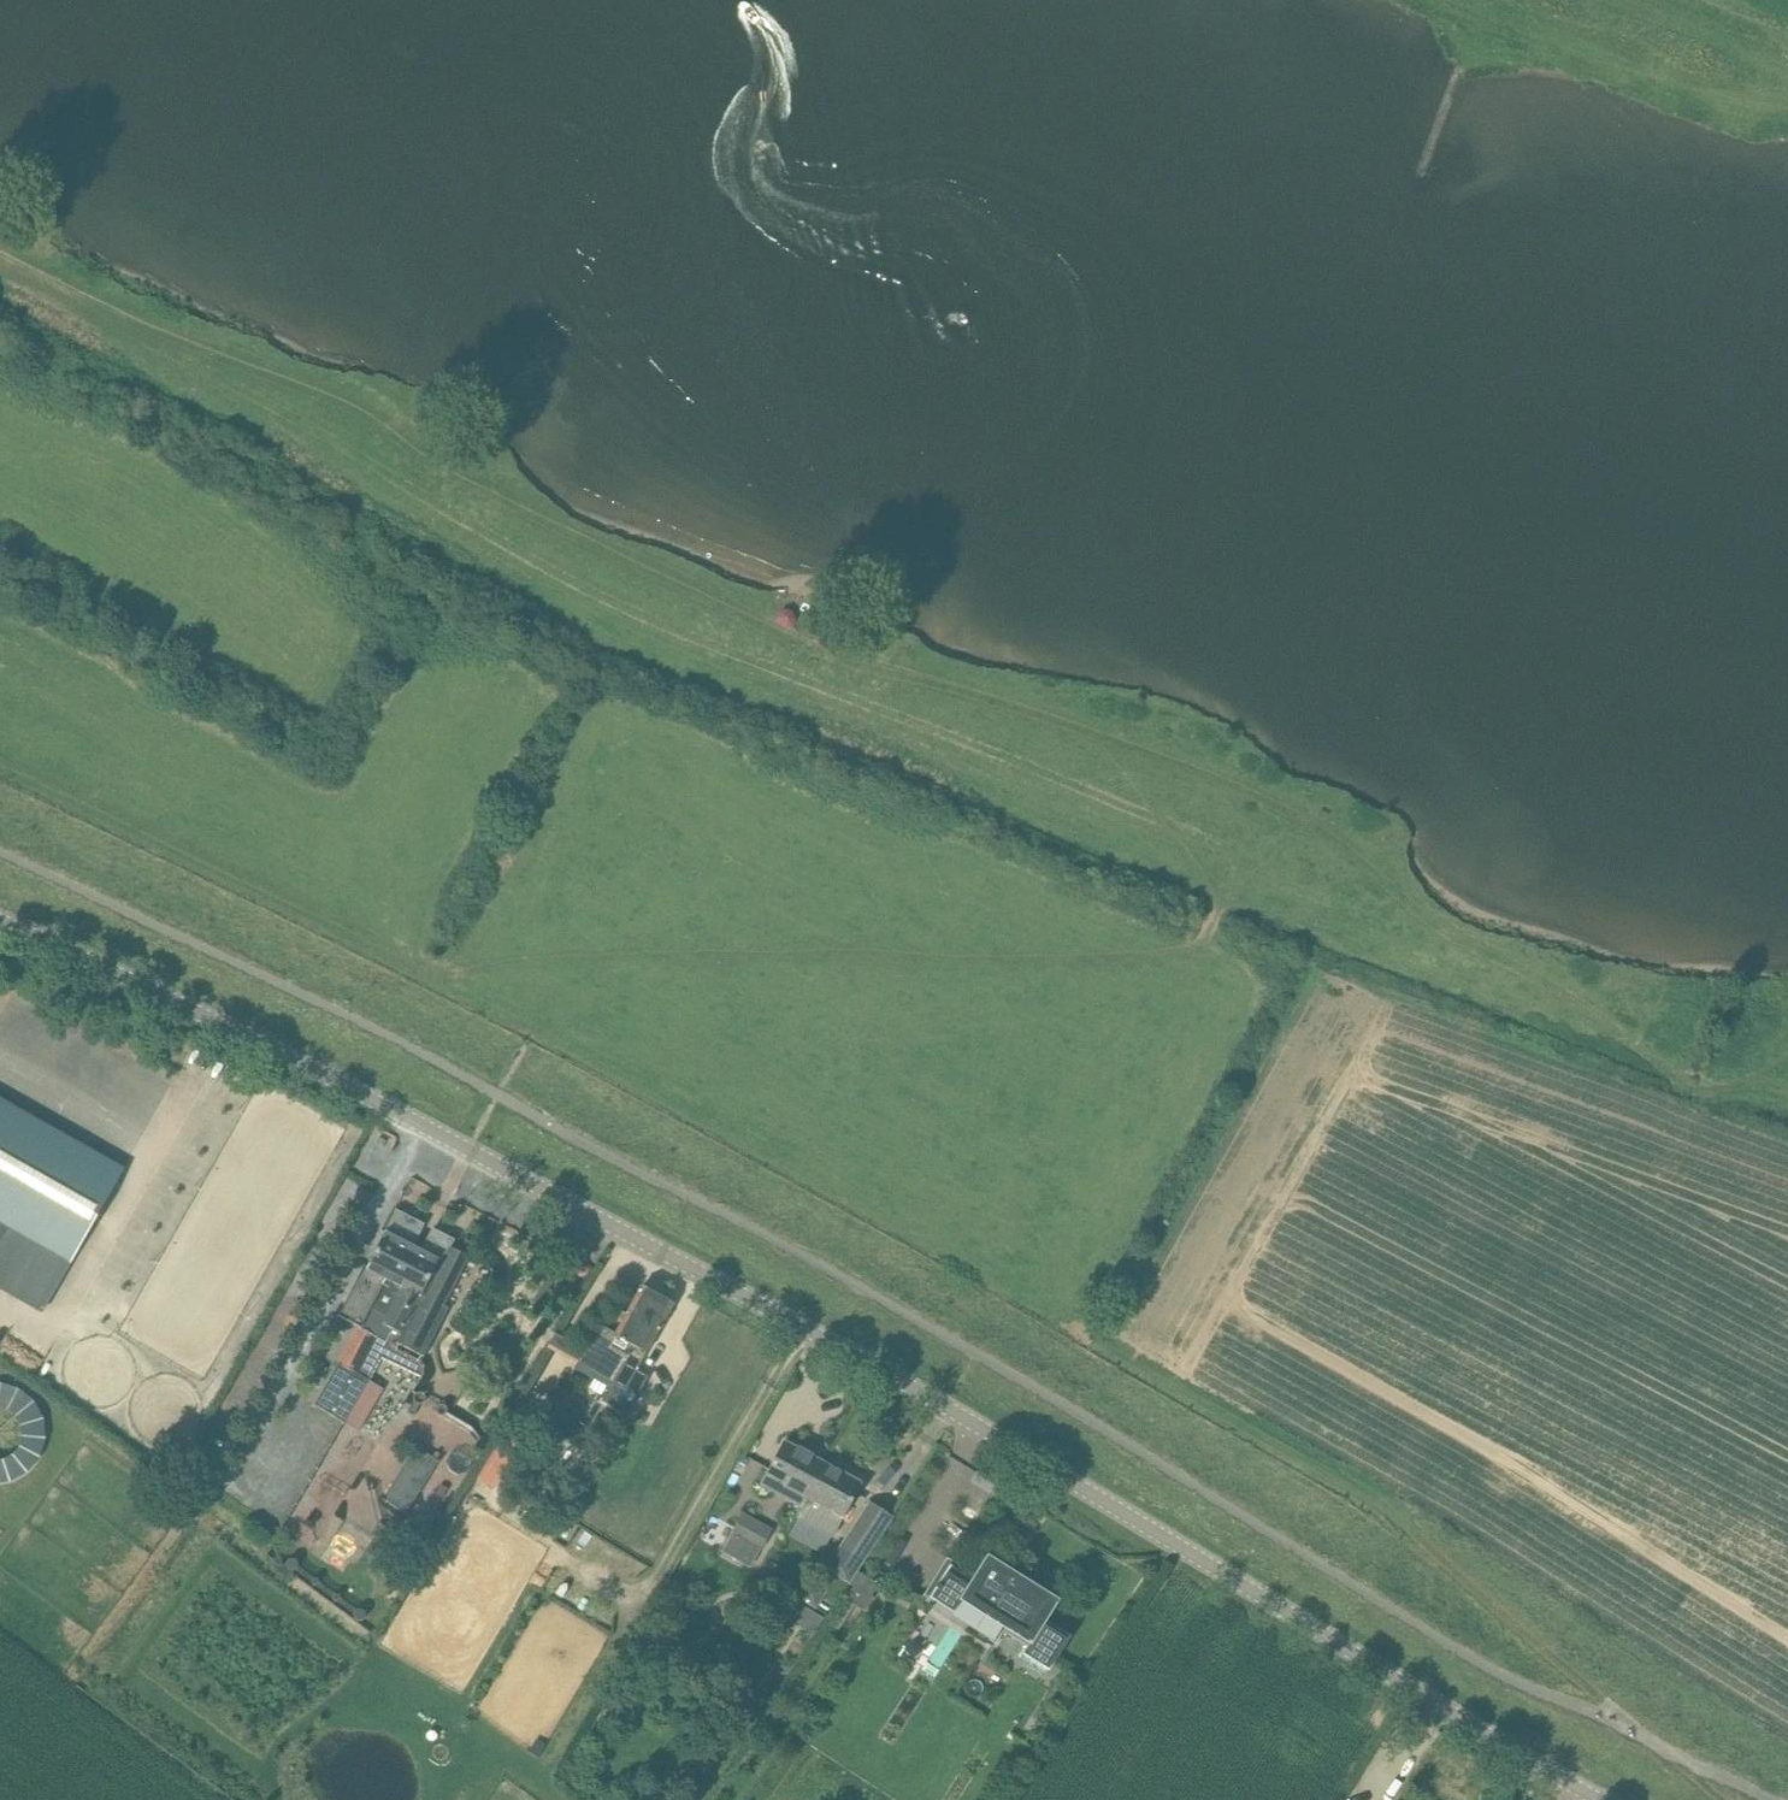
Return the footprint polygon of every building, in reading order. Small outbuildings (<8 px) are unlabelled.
[(111,1191),(123,1170),(0,1100),(0,1287),(43,1312),(72,1260),(111,1191)] [(358,1325),(317,1405),(345,1423),(352,1409),(370,1381),(382,1357),(424,1376),(425,1362),(396,1348),(398,1342),(425,1356),(449,1308),(443,1304),(468,1258),(469,1256),(452,1247),(444,1261),(422,1250),(419,1248),(415,1246),(386,1231),(366,1269),(341,1316),(358,1325)] [(584,1352),(578,1363),(613,1383),(603,1400),(628,1414),(649,1377),(637,1371),(675,1304),(643,1286),(616,1333),(600,1324),(584,1352)] [(38,1470),(47,1431),(35,1392),(0,1384),(0,1482),(38,1470)] [(550,1421),(518,1404),(503,1432),(534,1450),(550,1421)] [(802,1507),(825,1463),(785,1441),(761,1484),(802,1507)] [(388,1499),(411,1510),(436,1457),(413,1446),(388,1499)] [(742,1457),(736,1467),(737,1467),(743,1471),(749,1461),(743,1457),(742,1457)] [(833,1537),(851,1504),(863,1483),(825,1463),(802,1507),(797,1517),(833,1537)] [(895,1516),(870,1500),(830,1568),(851,1583),(895,1516)] [(775,1530),(744,1512),(726,1546),(752,1561),(758,1549),(763,1552),(775,1530)] [(982,1578),(948,1557),(923,1598),(997,1644),(1005,1632),(1028,1647),(1020,1660),(1046,1676),(1072,1635),(1045,1619),(1043,1622),(1039,1620),(1050,1602),(991,1565),(982,1578)] [(809,1580),(798,1597),(816,1609),(828,1591),(809,1580)]
